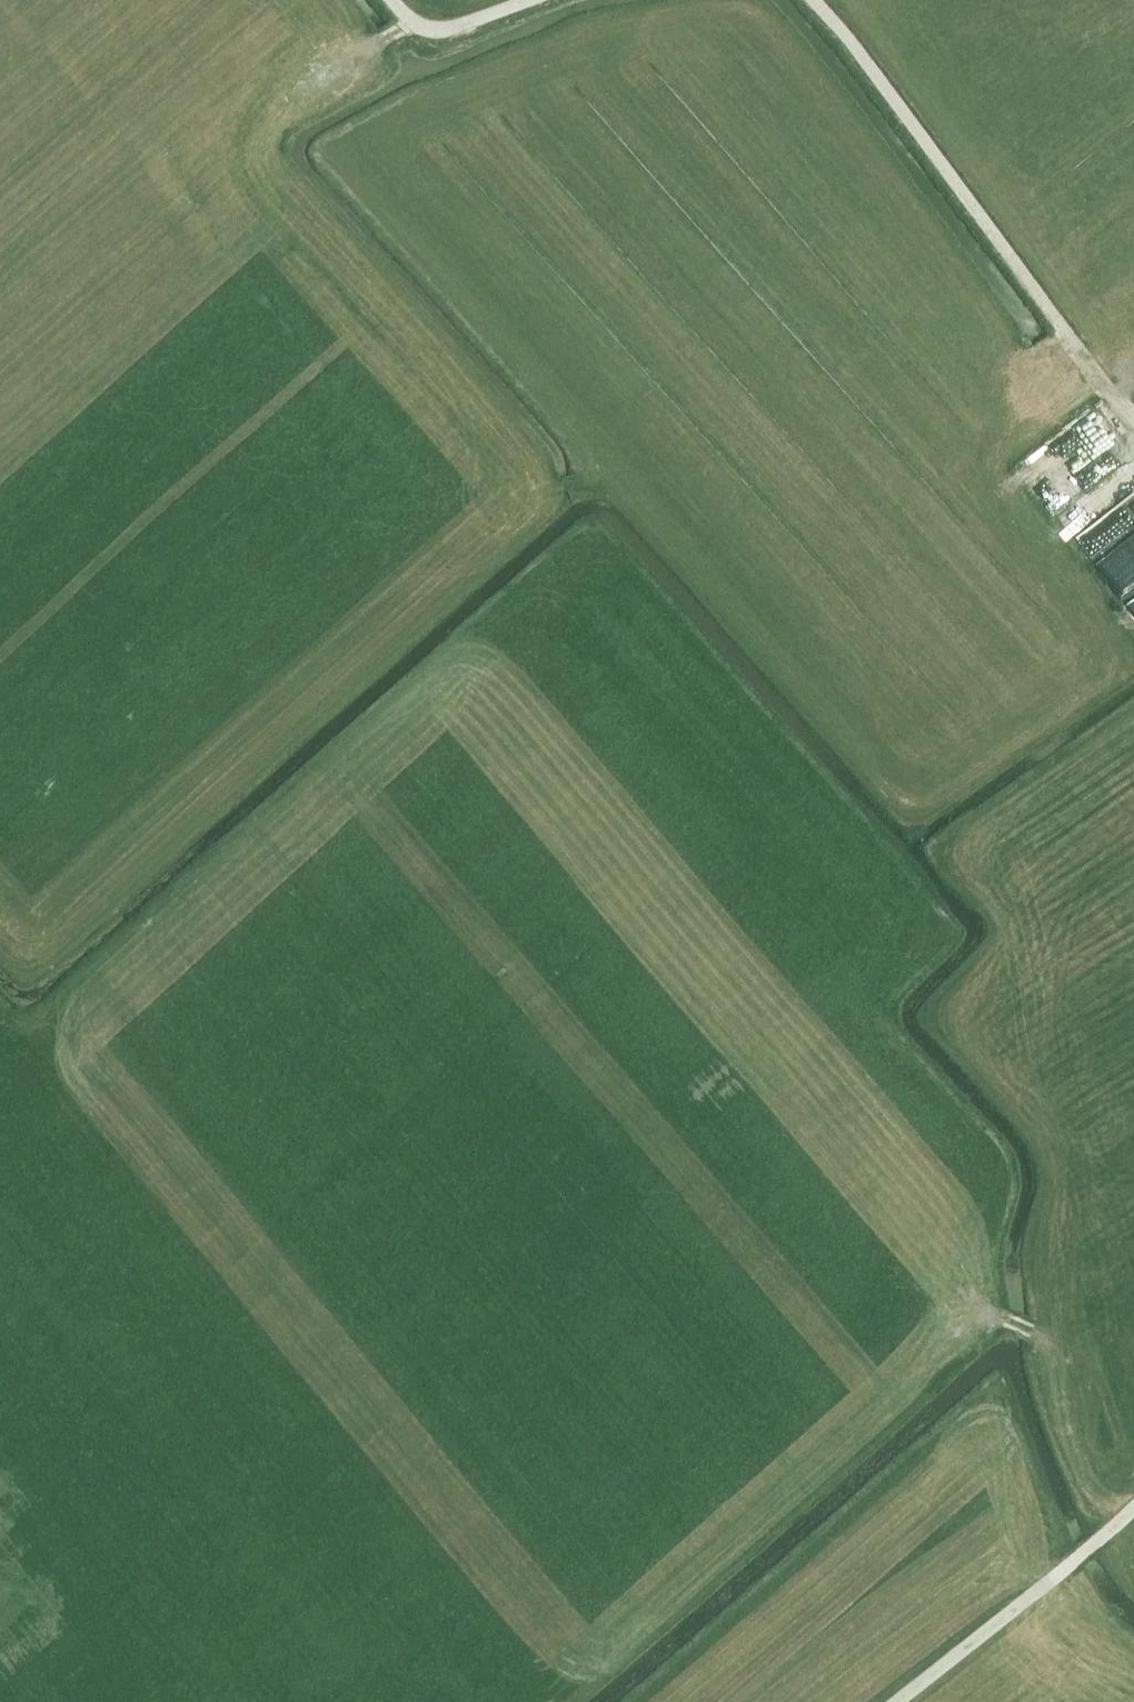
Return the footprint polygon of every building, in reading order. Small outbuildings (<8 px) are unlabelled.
[(1075,515),(1080,527),(1104,516),(1099,504),(1075,515)]
